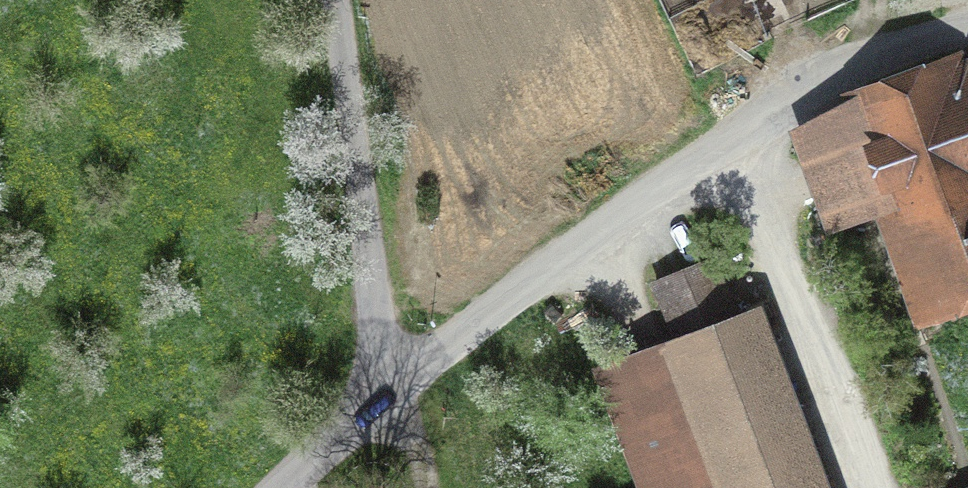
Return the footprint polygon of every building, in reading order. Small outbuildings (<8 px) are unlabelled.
[(788,124),(827,236),(879,219),(916,327),(967,309),(967,63),(788,124)] [(680,340),(735,317),(711,261),(657,283),(680,340)] [(735,317),(680,340),(592,371),(636,487),(800,487),(735,317)]
